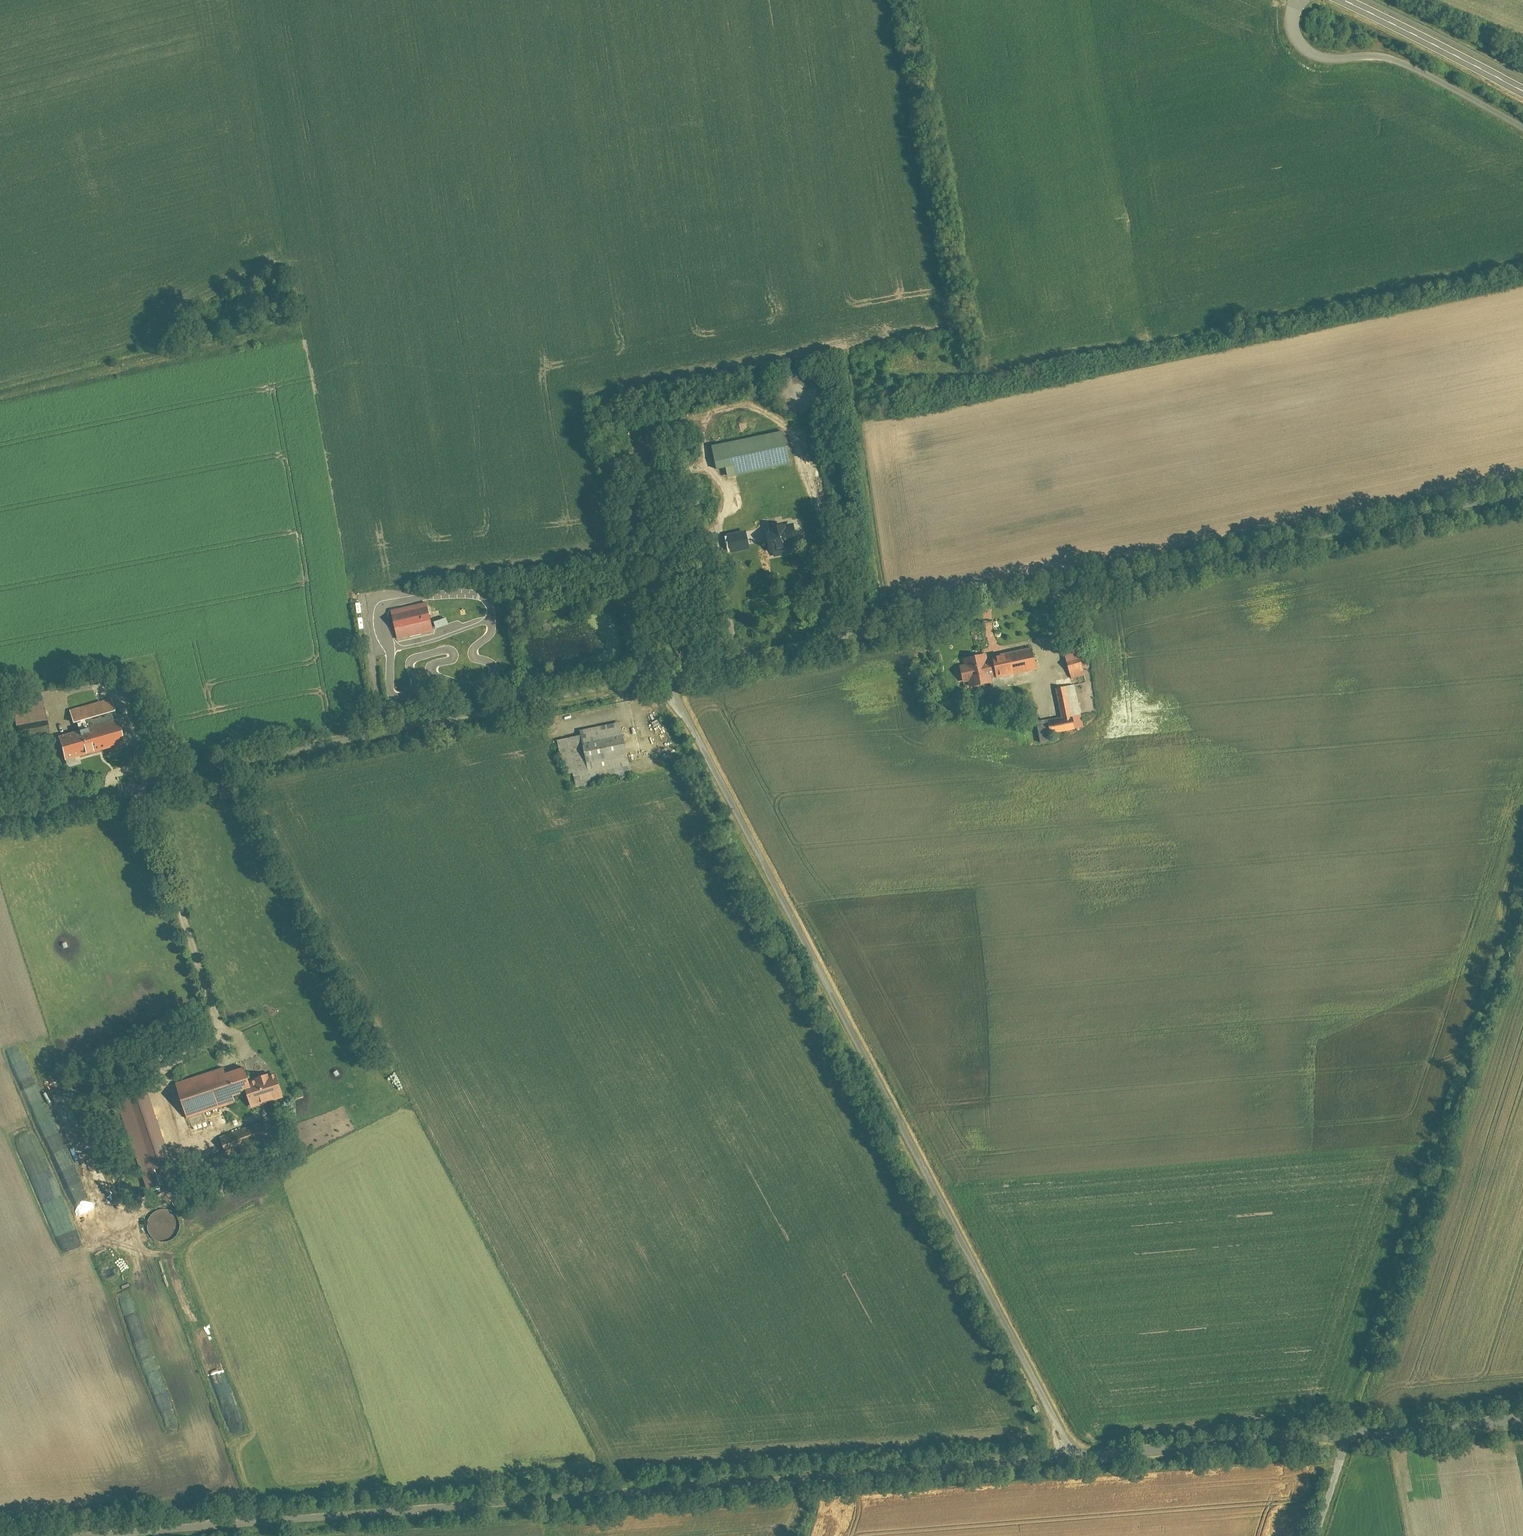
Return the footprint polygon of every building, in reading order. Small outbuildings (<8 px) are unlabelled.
[(780,431),(709,445),(715,479),(787,465),(780,431)] [(749,520),(728,525),(739,578),(761,573),(749,520)] [(769,529),(765,530),(770,553),(773,552),(774,557),(794,553),(792,547),(796,546),(794,538),(797,537),(793,522),(786,523),(785,520),(768,525),(769,529)] [(424,602),(389,610),(395,639),(430,632),(424,602)] [(438,622),(440,629),(452,624),(450,618),(438,622)] [(1072,678),(1085,675),(1075,640),(1061,644),(1072,678)] [(996,678),(1037,670),(1032,646),(991,655),(992,659),(996,676),(996,678)] [(992,677),(996,676),(992,659),(988,660),(986,653),(963,658),(964,664),(960,665),(963,682),(968,681),(970,687),(993,682),(992,677)] [(1085,727),(1076,682),(1054,687),(1060,716),(1036,721),(1041,743),(1053,741),(1051,734),(1085,727)] [(54,732),(62,763),(125,748),(114,699),(68,710),(72,728),(54,732)] [(554,742),(573,787),(629,774),(616,721),(577,731),(579,737),(554,742)] [(449,776),(462,772),(461,767),(448,771),(449,776)] [(169,1078),(182,1120),(233,1105),(231,1097),(245,1093),(249,1109),(284,1099),(276,1073),(247,1082),(242,1067),(226,1072),(223,1062),(169,1078)] [(115,1104),(135,1172),(165,1164),(145,1095),(115,1104)] [(195,1127),(209,1123),(206,1113),(192,1117),(195,1127)] [(180,1224),(178,1219),(175,1214),(170,1211),(164,1210),(159,1210),(154,1213),(150,1216),(147,1221),(146,1226),(147,1232),(149,1236),(153,1240),(158,1243),(164,1244),(170,1243),(175,1240),(178,1235),(180,1230),(180,1224)]
